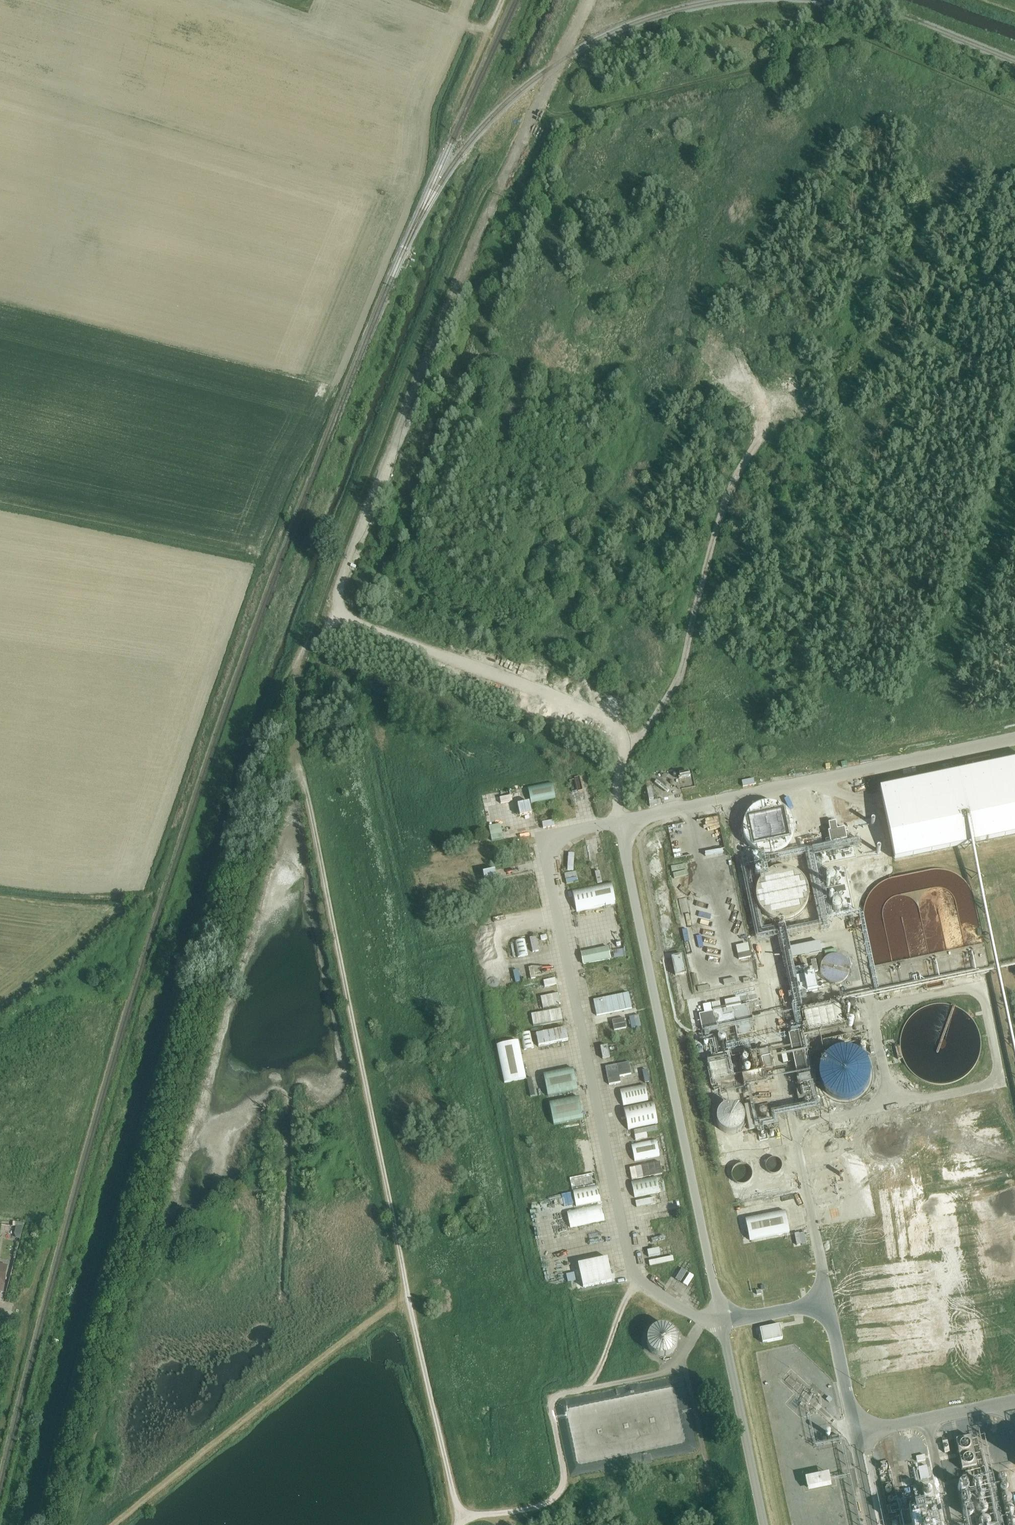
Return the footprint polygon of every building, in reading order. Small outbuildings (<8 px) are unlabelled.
[(896,858),(1014,833),(1014,761),(880,789),(881,792),(882,792),(896,858)] [(680,769),(683,785),(695,783),(692,767),(680,769)] [(577,773),(579,786),(586,786),(587,796),(590,796),(588,772),(577,773)] [(542,799),(558,795),(555,780),(539,784),(542,799)] [(529,784),(520,786),(522,796),(527,822),(532,821),(527,795),(531,794),(529,784)] [(509,824),(524,821),(518,789),(502,792),(503,795),(483,799),(489,829),(504,826),(499,800),(504,799),(509,824)] [(829,830),(827,831),(829,841),(844,838),(842,828),(835,830),(833,822),(828,823),(829,830)] [(676,850),(677,856),(696,853),(695,847),(676,850)] [(600,882),(606,880),(603,869),(597,870),(600,882)] [(679,873),(680,880),(694,879),(693,872),(679,873)] [(811,898),(809,877),(764,884),(766,893),(761,894),(762,902),(768,901),(769,907),(775,906),(776,910),(803,907),(802,899),(811,898)] [(576,912),(615,903),(611,882),(572,890),(576,912)] [(533,936),(536,951),(543,950),(539,934),(533,936)] [(527,938),(513,941),(516,957),(531,954),(527,938)] [(742,953),(752,951),(750,942),(740,944),(742,953)] [(610,959),(607,946),(580,951),(583,964),(610,959)] [(676,955),(676,973),(685,973),(685,954),(676,955)] [(850,972),(850,968),(850,965),(849,963),(848,960),(846,958),(844,956),(841,955),(839,954),(836,954),(833,954),(831,955),(828,956),(826,958),(824,960),(823,962),(822,965),(821,968),(822,971),(822,973),(823,976),(825,978),(828,980),(830,982),(833,982),(835,983),(839,982),(841,982),(843,981),(846,979),(848,977),(849,974),(850,972)] [(812,974),(795,977),(798,992),(814,989),(812,974)] [(547,988),(548,993),(560,990),(559,985),(547,988)] [(561,991),(543,995),(546,1007),(563,1003),(561,991)] [(805,1034),(845,1025),(840,1003),(804,1011),(807,1025),(803,1026),(805,1034)] [(755,1032),(749,1004),(731,1008),(737,1036),(755,1032)] [(714,1013),(704,1015),(707,1027),(716,1025),(714,1013)] [(534,1032),(537,1046),(567,1040),(565,1027),(534,1032)] [(723,1039),(728,1036),(723,1027),(718,1030),(723,1039)] [(530,1031),(520,1033),(523,1050),(534,1048),(530,1031)] [(756,1037),(742,1039),(743,1048),(757,1046),(756,1037)] [(518,1040),(495,1045),(503,1083),(526,1078),(518,1040)] [(612,1044),(604,1045),(606,1062),(614,1061),(612,1044)] [(864,1055),(865,1049),(839,1046),(834,1056),(820,1054),(816,1064),(824,1067),(821,1088),(829,1091),(828,1096),(839,1101),(841,1101),(849,1104),(851,1099),(865,1101),(873,1082),(876,1060),(864,1055)] [(638,1072),(651,1070),(648,1056),(635,1059),(638,1072)] [(731,1060),(712,1064),(715,1081),(734,1077),(731,1060)] [(607,1079),(632,1073),(629,1061),(604,1067),(607,1079)] [(573,1068),(543,1074),(548,1097),(577,1091),(573,1068)] [(745,1075),(747,1085),(760,1082),(758,1072),(745,1075)] [(622,1106),(648,1100),(645,1085),(619,1090),(622,1106)] [(579,1097),(549,1102),(553,1125),(583,1120),(579,1097)] [(657,1123),(652,1101),(623,1107),(627,1129),(657,1123)] [(771,1101),(763,1103),(765,1117),(773,1115),(771,1101)] [(746,1124),(746,1121),(746,1118),(745,1115),(744,1113),(742,1111),(739,1108),(737,1107),(735,1106),(731,1105),(728,1106),(725,1106),(722,1108),(720,1109),(718,1111),(716,1114),(715,1118),(715,1121),(715,1124),(716,1127),(717,1130),(719,1132),(722,1134),(724,1135),(727,1136),(729,1137),(733,1136),(736,1136),(738,1134),(741,1132),(743,1130),(745,1127),(746,1124)] [(637,1138),(649,1137),(649,1128),(637,1128),(637,1138)] [(625,1132),(613,1134),(616,1147),(628,1144),(625,1132)] [(634,1161),(659,1156),(656,1140),(631,1145),(634,1161)] [(782,1167),(782,1164),(782,1162),(780,1159),(778,1157),(775,1157),(772,1157),(769,1159),(768,1162),(767,1164),(768,1168),(770,1170),(773,1172),(776,1172),(778,1171),(781,1170),(782,1167)] [(645,1164),(638,1165),(640,1177),(647,1176),(645,1164)] [(750,1178),(751,1175),(750,1171),(748,1169),(745,1167),(742,1167),(739,1167),(737,1169),(735,1171),(734,1175),(734,1178),(735,1179),(737,1181),(739,1183),(742,1183),(746,1183),(748,1181),(750,1179),(750,1178)] [(634,1198),(659,1192),(656,1177),(631,1182),(634,1198)] [(597,1187),(573,1192),(577,1210),(601,1205),(597,1187)] [(638,1197),(639,1204),(658,1203),(658,1196),(638,1197)] [(570,1228),(604,1221),(601,1205),(577,1210),(567,1212),(570,1228)] [(639,1212),(643,1221),(654,1216),(650,1208),(639,1212)] [(751,1238),(792,1232),(789,1210),(748,1215),(751,1238)] [(644,1234),(658,1233),(657,1219),(643,1221),(644,1234)] [(5,1226),(5,1236),(15,1236),(15,1227),(5,1226)] [(651,1255),(663,1253),(662,1246),(650,1247),(651,1255)] [(675,1253),(651,1259),(653,1265),(676,1260),(675,1253)] [(560,1268),(563,1284),(610,1274),(607,1258),(560,1268)] [(690,1285),(697,1274),(691,1271),(685,1281),(690,1285)] [(762,1326),(764,1341),(786,1338),(784,1322),(762,1326)] [(678,1346),(678,1344),(678,1341),(677,1338),(675,1336),(674,1334),(672,1333),(669,1332),(667,1331),(665,1331),(662,1332),(660,1332),(658,1333),(656,1335),(655,1337),(653,1339),(653,1342),(653,1344),(653,1347),(654,1349),(655,1352),(657,1353),(659,1355),(662,1356),(664,1356),(666,1356),(670,1355),(673,1354),(674,1353),(676,1351),(677,1348),(678,1346)] [(601,1336),(598,1340),(605,1346),(609,1343),(601,1336)] [(828,1473),(805,1478),(807,1488),(830,1483),(828,1473)]
